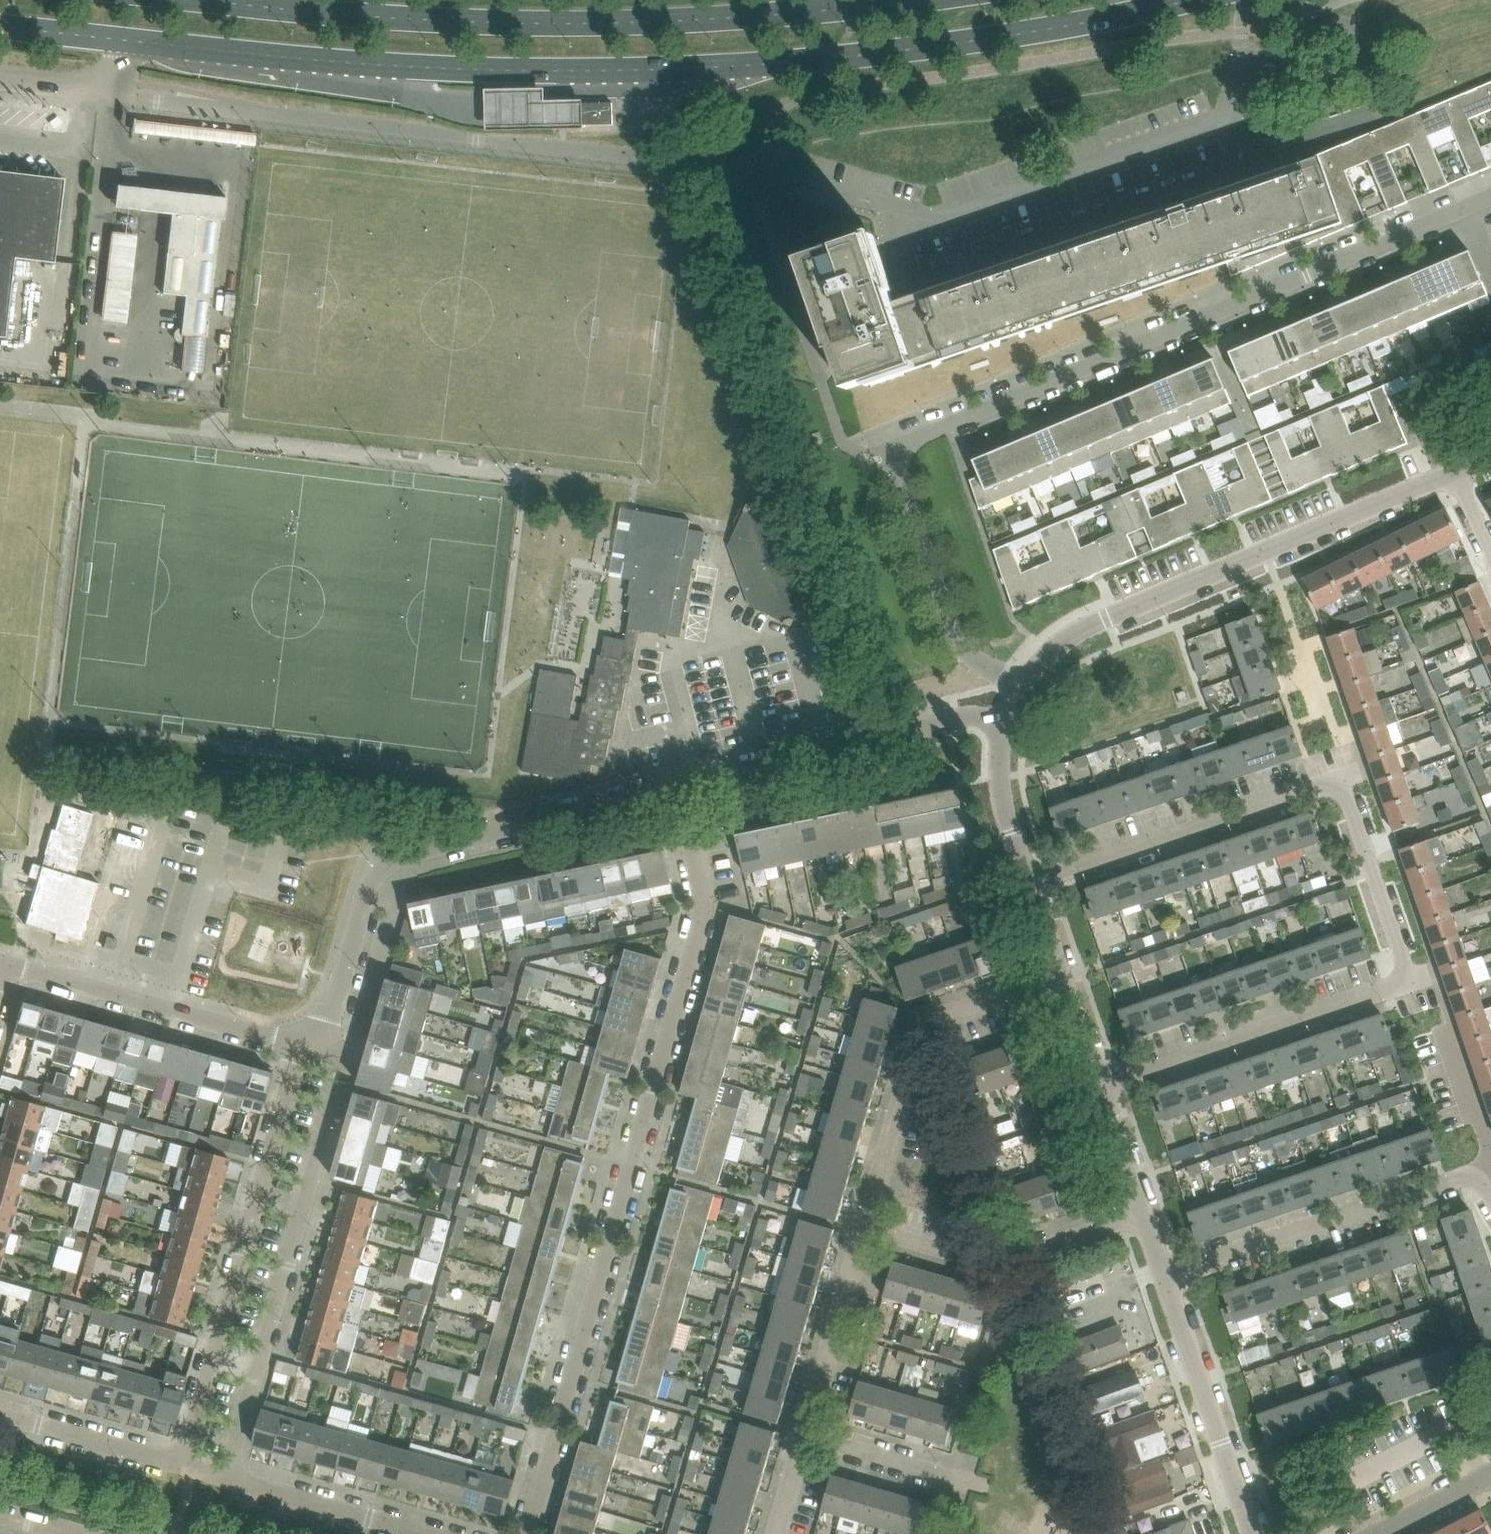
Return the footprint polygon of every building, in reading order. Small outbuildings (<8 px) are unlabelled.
[(1476,88),(1477,88),(1466,92),(1459,95),(1469,118),(1490,109),(1490,81),(1476,88)] [(550,82),(489,82),(489,119),(580,118),(579,99),(584,99),(583,94),(550,94),(550,82)] [(1425,109),(1418,112),(1428,136),(1434,148),(1456,139),(1469,170),(1470,170),(1471,173),(1471,174),(1471,175),(1490,167),(1490,166),(1489,166),(1488,162),(1482,149),(1469,118),(1459,95),(1435,105),(1436,105),(1425,110),(1425,109)] [(614,120),(613,113),(613,98),(584,99),(579,99),(580,118),(580,121),(614,120)] [(1448,183),(1428,136),(1418,112),(1401,119),(1394,122),(1394,123),(1384,127),(1377,129),(1387,153),(1410,143),(1411,147),(1428,187),(1430,191),(1430,192),(1430,193),(1449,184),(1449,183),(1448,183)] [(151,119),(150,131),(234,140),(236,128),(151,119)] [(1407,201),(1387,153),(1377,129),(1336,147),(1346,170),(1369,160),(1370,164),(1387,204),(1389,208),(1388,208),(1389,209),(1389,210),(1408,202),(1408,201),(1408,200),(1407,201)] [(1226,263),(1231,276),(1345,228),(1349,226),(1349,227),(1367,219),(1367,218),(1366,218),(1346,170),(1336,147),(1301,162),(1300,162),(1286,168),(1276,172),(894,303),(890,292),(893,291),(877,244),(874,235),(804,259),(813,286),(837,357),(841,366),(848,389),(853,387),(866,383),(867,384),(867,386),(1221,265),(1226,263)] [(5,337),(14,258),(54,263),(64,179),(0,171),(0,337),(5,337)] [(118,186),(116,207),(140,210),(172,214),(162,293),(186,296),(182,327),(181,327),(179,327),(178,328),(177,329),(176,330),(175,331),(174,332),(174,333),(173,335),(173,336),(174,338),(174,339),(176,341),(178,342),(179,343),(180,343),(182,343),(183,343),(185,342),(186,342),(187,341),(188,340),(189,336),(207,338),(207,340),(208,340),(222,220),(224,220),(226,199),(224,198),(223,198),(193,195),(190,193),(183,191),(175,189),(175,192),(143,189),(143,184),(134,185),(124,186),(118,186)] [(108,271),(133,274),(137,237),(113,234),(108,271)] [(1448,257),(1468,303),(1467,300),(1471,299),(1471,298),(1485,292),(1487,295),(1488,295),(1484,285),(1484,286),(1482,281),(1483,281),(1470,250),(1450,259),(1449,257),(1448,257)] [(1428,266),(1448,312),(1449,312),(1447,309),(1451,307),(1466,301),(1467,304),(1468,303),(1448,257),(1447,258),(1448,259),(1430,267),(1429,265),(1428,266)] [(1408,274),(1428,320),(1429,320),(1427,317),(1431,316),(1431,315),(1446,309),(1447,312),(1448,312),(1428,266),(1428,268),(1410,275),(1409,274),(1408,274)] [(108,271),(107,282),(132,285),(133,274),(108,271)] [(1389,283),(1408,329),(1409,328),(1408,326),(1411,324),(1411,323),(1426,317),(1427,321),(1428,320),(1408,274),(1408,276),(1390,284),(1389,282),(1389,283)] [(103,321),(127,324),(132,285),(107,282),(103,321)] [(1369,291),(1388,337),(1389,337),(1388,334),(1391,333),(1391,332),(1406,326),(1407,329),(1408,329),(1389,283),(1388,283),(1388,285),(1370,292),(1369,291)] [(1349,299),(1368,345),(1369,345),(1368,342),(1371,341),(1371,340),(1386,334),(1387,338),(1388,337),(1369,291),(1368,291),(1369,293),(1350,301),(1350,299),(1349,299)] [(1329,308),(1348,354),(1349,354),(1348,351),(1352,349),(1351,349),(1366,342),(1367,346),(1368,345),(1349,299),(1348,300),(1349,301),(1330,309),(1330,307),(1329,308)] [(1309,316),(1328,362),(1329,362),(1328,359),(1332,358),(1331,357),(1346,351),(1348,354),(1329,308),(1328,308),(1329,310),(1310,317),(1310,316),(1309,316)] [(1289,324),(1309,371),(1309,370),(1308,367),(1312,366),(1312,365),(1326,359),(1328,363),(1328,362),(1309,316),(1308,316),(1309,318),(1290,326),(1290,324),(1289,324)] [(1269,333),(1289,379),(1288,376),(1292,374),(1306,368),(1308,371),(1309,371),(1289,324),(1288,325),(1289,326),(1271,334),(1270,332),(1269,333)] [(1249,341),(1269,387),(1268,384),(1272,383),(1272,382),(1286,376),(1288,379),(1289,379),(1269,333),(1268,333),(1269,335),(1251,343),(1250,341),(1249,341)] [(1244,387),(1248,396),(1250,395),(1248,393),(1252,391),(1266,384),(1268,388),(1269,387),(1249,341),(1248,342),(1249,343),(1231,351),(1230,349),(1228,350),(1242,382),(1243,382),(1244,387)] [(1478,358),(1489,354),(1485,345),(1474,350),(1478,358)] [(1193,365),(1192,365),(1211,412),(1212,411),(1211,408),(1225,402),(1226,402),(1229,401),(1231,403),(1232,403),(1228,393),(1228,394),(1226,389),(1213,357),(1211,357),(1212,359),(1193,367),(1193,365)] [(1446,362),(1449,370),(1460,366),(1457,357),(1446,362)] [(1438,375),(1449,370),(1446,362),(1434,367),(1438,375)] [(1173,373),(1172,374),(1192,420),(1191,416),(1206,410),(1206,411),(1209,409),(1211,412),(1192,365),(1191,366),(1192,367),(1173,375),(1173,373)] [(1153,382),(1152,382),(1172,428),(1176,439),(1196,431),(1192,420),(1172,374),(1171,374),(1172,376),(1154,383),(1153,382)] [(1370,374),(1359,379),(1362,387),(1373,383),(1370,374)] [(1406,379),(1409,387),(1420,382),(1417,374),(1406,379)] [(1348,384),(1351,392),(1362,387),(1359,379),(1348,384)] [(1398,392),(1409,387),(1406,379),(1395,383),(1398,392)] [(1133,390),(1132,391),(1152,437),(1152,436),(1151,433),(1166,427),(1170,426),(1171,429),(1172,428),(1152,382),(1151,382),(1152,384),(1134,392),(1133,390)] [(1368,392),(1354,398),(1357,407),(1372,401),(1380,422),(1366,427),(1378,455),(1391,450),(1408,443),(1388,396),(1384,385),(1368,391),(1368,392)] [(1112,399),(1132,445),(1133,445),(1131,441),(1146,435),(1146,436),(1150,434),(1151,437),(1152,437),(1132,391),(1131,391),(1132,393),(1114,400),(1113,399),(1112,399)] [(1330,391),(1319,396),(1322,404),(1334,399),(1330,391)] [(1308,401),(1311,409),(1322,404),(1319,396),(1308,401)] [(1324,410),(1349,468),(1365,461),(1378,455),(1366,427),(1352,433),(1343,413),(1357,407),(1354,398),(1339,404),(1339,403),(1324,410)] [(1131,445),(1132,445),(1112,399),(1112,401),(1094,409),(1093,407),(1092,407),(1112,453),(1113,453),(1111,450),(1126,444),(1130,443),(1131,445)] [(1073,415),(1073,416),(1092,462),(1097,473),(1117,465),(1112,453),(1092,407),(1092,408),(1092,409),(1074,417),(1073,415)] [(1290,408),(1279,413),(1283,421),(1294,416),(1290,408)] [(1332,475),(1349,468),(1324,410),(1309,416),(1309,417),(1295,423),(1298,432),(1313,426),(1321,446),(1307,452),(1319,480),(1332,475)] [(1268,417),(1272,425),(1283,421),(1279,413),(1268,417)] [(1091,462),(1092,462),(1073,416),(1072,416),(1072,418),(1054,425),(1053,424),(1072,470),(1073,470),(1071,467),(1086,460),(1086,461),(1090,459),(1091,462)] [(1298,432),(1295,423),(1280,429),(1280,428),(1264,435),(1289,493),(1306,486),(1319,480),(1307,452),(1293,458),(1284,438),(1298,432)] [(1034,432),(1033,432),(1052,479),(1053,478),(1052,475),(1066,469),(1070,468),(1071,471),(1072,470),(1053,424),(1052,424),(1053,426),(1034,434),(1034,432)] [(822,438),(820,431),(812,433),(814,440),(822,438)] [(1013,441),(1032,487),(1033,487),(1032,483),(1046,477),(1047,478),(1050,476),(1051,479),(1052,479),(1033,432),(1032,433),(1033,434),(1014,442),(1014,440),(1013,441)] [(1233,432),(1222,437),(1225,445),(1237,440),(1233,432)] [(1222,437),(1211,441),(1214,450),(1225,445),(1222,437)] [(994,449),(993,449),(1012,495),(1013,495),(1012,492),(1026,486),(1027,486),(1030,485),(1031,487),(1032,487),(1013,441),(1012,441),(1013,443),(994,451),(994,449)] [(1231,484),(1243,512),(1256,507),(1273,500),(1248,442),(1233,448),(1233,449),(1218,455),(1222,464),(1237,458),(1245,478),(1231,484)] [(968,480),(981,509),(981,508),(980,505),(990,501),(992,504),(993,503),(992,500),(1007,494),(1010,493),(1012,496),(1012,495),(993,449),(992,449),(993,451),(973,460),(980,476),(971,479),(968,480)] [(1193,449),(1182,453),(1186,462),(1197,457),(1193,449)] [(1182,453),(1171,458),(1175,466),(1186,462),(1182,453)] [(1204,460),(1189,467),(1213,525),(1230,518),(1229,518),(1243,512),(1231,484),(1217,490),(1208,470),(1222,464),(1218,455),(1204,461),(1204,460)] [(1142,470),(1146,478),(1157,474),(1154,466),(1142,470)] [(1213,525),(1189,467),(1174,473),(1174,474),(1160,480),(1163,489),(1178,483),(1186,503),(1172,509),(1184,537),(1197,532),(1213,525)] [(1131,475),(1135,483),(1146,478),(1142,470),(1131,475)] [(1140,487),(1121,495),(1136,531),(1144,527),(1154,550),(1171,543),(1170,543),(1184,537),(1172,509),(1153,517),(1144,497),(1163,489),(1160,480),(1140,488),(1140,487)] [(1114,482),(1103,487),(1106,495),(1117,491),(1114,482)] [(1092,492),(1095,500),(1106,495),(1103,487),(1092,492)] [(1128,534),(1136,531),(1121,495),(1103,503),(1103,504),(1083,512),(1087,521),(1107,513),(1115,533),(1096,541),(1108,569),(1121,564),(1138,557),(1128,534)] [(1074,499),(1063,504),(1066,512),(1077,507),(1074,499)] [(809,582),(808,580),(789,527),(787,526),(788,523),(755,507),(755,506),(748,503),(746,506),(745,510),(729,544),(751,606),(769,615),(785,622),(784,623),(791,626),(795,619),(794,619),(810,585),(808,584),(809,582)] [(1063,504),(1052,509),(1055,517),(1066,512),(1063,504)] [(1437,550),(1450,576),(1455,586),(1478,577),(1468,555),(1457,560),(1449,544),(1461,538),(1446,508),(1430,516),(1423,520),(1437,550)] [(634,510),(631,525),(628,546),(631,547),(628,563),(631,563),(628,579),(631,579),(628,595),(631,596),(628,611),(631,612),(628,628),(668,635),(669,627),(682,629),(695,558),(701,559),(706,532),(689,529),(690,520),(634,510)] [(1069,517),(1054,524),(1078,582),(1095,575),(1094,575),(1108,569),(1096,541),(1082,547),(1073,527),(1087,521),(1083,512),(1069,518),(1069,517)] [(1034,516),(1023,521),(1026,529),(1038,524),(1034,516)] [(1437,550),(1423,520),(1414,525),(1414,524),(1398,532),(1413,562),(1437,550)] [(1023,521),(1012,525),(1015,533),(1026,529),(1023,521)] [(1039,530),(1024,536),(1028,546),(1043,540),(1051,560),(1037,566),(1049,594),(1062,589),(1078,582),(1054,524),(1039,530)] [(1375,544),(1389,574),(1413,562),(1398,532),(1383,539),(1383,540),(1375,544)] [(1028,546),(1024,536),(1010,542),(991,550),(1016,608),(1036,600),(1035,600),(1049,594),(1037,566),(1023,572),(1014,552),(1028,546)] [(1366,548),(1351,555),(1366,586),(1389,574),(1375,544),(1366,548)] [(1336,563),(1327,568),(1342,597),(1366,586),(1351,555),(1335,563),(1336,563)] [(1312,599),(1318,609),(1342,597),(1327,568),(1319,571),(1303,579),(1312,599)] [(1433,583),(1437,592),(1455,586),(1450,576),(1433,583)] [(1466,615),(1490,605),(1480,582),(1457,592),(1466,615)] [(1401,593),(1405,604),(1421,598),(1417,587),(1401,593)] [(1405,604),(1401,593),(1385,599),(1388,609),(1405,604)] [(1365,605),(1350,611),(1353,622),(1369,616),(1365,605)] [(1476,638),(1490,631),(1490,608),(1490,605),(1466,615),(1476,638)] [(1353,622),(1350,611),(1333,616),(1337,627),(1353,622)] [(1228,625),(1237,650),(1264,640),(1255,615),(1228,625)] [(1423,621),(1411,626),(1416,637),(1427,632),(1423,621)] [(1407,636),(1402,624),(1392,628),(1397,640),(1407,636)] [(1328,637),(1334,655),(1336,661),(1362,652),(1354,628),(1328,637)] [(1476,638),(1486,661),(1490,658),(1490,631),(1476,638)] [(1427,632),(1416,637),(1421,649),(1432,644),(1427,632)] [(583,702),(580,721),(570,719),(578,676),(541,669),(533,713),(523,771),(568,780),(568,776),(590,780),(593,764),(605,767),(610,738),(613,739),(619,710),(622,711),(627,683),(630,683),(638,642),(605,635),(601,655),(598,654),(595,675),(592,674),(587,703),(583,702)] [(1407,636),(1397,640),(1402,652),(1412,648),(1407,636)] [(1237,650),(1245,674),(1272,664),(1264,640),(1237,650)] [(1362,652),(1336,661),(1344,685),(1371,676),(1383,672),(1375,648),(1362,652)] [(1201,649),(1191,652),(1195,664),(1205,661),(1201,649)] [(1209,673),(1205,661),(1195,664),(1199,676),(1209,673)] [(1245,674),(1233,678),(1241,702),(1278,689),(1279,689),(1280,689),(1272,664),(1245,674)] [(1431,671),(1436,682),(1447,677),(1442,666),(1431,671)] [(1417,687),(1427,683),(1422,671),(1412,675),(1417,687)] [(1371,676),(1344,685),(1352,710),(1379,700),(1371,676)] [(1447,677),(1436,682),(1440,693),(1451,689),(1447,677)] [(1427,683),(1417,687),(1427,711),(1437,707),(1427,683)] [(1213,685),(1203,688),(1208,700),(1217,697),(1213,685)] [(1352,710),(1359,730),(1361,734),(1387,725),(1400,720),(1391,696),(1352,710)] [(1466,723),(1456,700),(1445,705),(1455,727),(1466,723)] [(1259,704),(1262,713),(1272,709),(1270,701),(1259,704)] [(1259,704),(1246,709),(1249,717),(1262,713),(1259,704)] [(1237,722),(1234,712),(1222,716),(1225,726),(1237,722)] [(1207,713),(1195,718),(1183,722),(1186,731),(1211,723),(1210,721),(1207,713)] [(1437,734),(1447,730),(1442,718),(1432,722),(1437,734)] [(1466,723),(1455,727),(1465,750),(1485,742),(1475,719),(1466,723)] [(1175,735),(1186,731),(1183,722),(1159,730),(1162,740),(1165,747),(1177,743),(1175,735)] [(1369,758),(1396,749),(1387,725),(1361,734),(1369,758)] [(1293,726),(1268,735),(1278,762),(1302,753),(1293,726)] [(1159,730),(1147,734),(1150,744),(1162,740),(1159,730)] [(1447,730),(1437,734),(1443,747),(1452,742),(1447,730)] [(1268,735),(1244,743),(1254,770),(1278,762),(1268,735)] [(1138,748),(1135,738),(1123,742),(1126,752),(1138,748)] [(1217,742),(1193,750),(1196,759),(1205,786),(1229,778),(1220,751),(1217,742)] [(1220,751),(1229,778),(1254,770),(1244,743),(1220,751)] [(1114,756),(1111,746),(1099,750),(1102,760),(1114,756)] [(1377,782),(1404,773),(1396,749),(1369,758),(1377,782)] [(1090,764),(1087,755),(1075,759),(1078,768),(1090,764)] [(1469,761),(1474,773),(1486,768),(1481,757),(1469,761)] [(1172,768),(1181,795),(1205,786),(1196,759),(1172,768)] [(1051,767),(1054,776),(1066,772),(1064,765),(1063,763),(1051,767)] [(1457,781),(1467,777),(1462,765),(1452,769),(1457,781)] [(1157,803),(1181,795),(1172,768),(1148,776),(1157,803)] [(1474,773),(1479,785),(1490,780),(1486,768),(1474,773)] [(1377,782),(1385,806),(1412,797),(1404,773),(1377,782)] [(1124,784),(1133,811),(1157,803),(1148,776),(1124,784)] [(1467,777),(1457,781),(1462,793),(1472,789),(1467,777)] [(1109,819),(1133,811),(1124,784),(1100,792),(1109,819)] [(945,830),(965,826),(957,787),(937,792),(945,830)] [(945,830),(937,792),(917,796),(925,834),(945,830)] [(1075,801),(1085,828),(1109,819),(1100,792),(1075,801)] [(1422,794),(1412,797),(1385,806),(1394,831),(1420,821),(1416,809),(1426,806),(1422,794)] [(925,834),(917,796),(897,800),(905,838),(925,834)] [(905,838),(897,800),(877,804),(885,843),(905,838)] [(1061,836),(1085,828),(1075,801),(1051,809),(1061,836)] [(83,941),(100,883),(75,876),(93,814),(63,804),(55,830),(52,829),(44,854),(48,855),(44,867),(42,866),(42,867),(32,865),(29,876),(38,879),(25,924),(57,933),(55,938),(67,942),(68,936),(83,941)] [(885,843),(877,804),(876,804),(877,806),(857,810),(865,847),(885,843)] [(865,847),(857,810),(837,815),(845,851),(865,847)] [(1330,836),(1325,822),(1319,825),(1318,822),(1317,822),(1313,812),(1291,820),(1300,846),(1330,836)] [(845,851),(837,815),(817,819),(824,855),(845,851)] [(824,855),(817,819),(797,823),(804,859),(824,855)] [(1291,820),(1268,827),(1277,854),(1300,846),(1291,820)] [(804,859),(797,823),(777,827),(784,864),(804,859)] [(784,864),(777,827),(757,831),(764,868),(784,864)] [(1268,827),(1246,835),(1255,861),(1277,854),(1268,827)] [(764,868),(757,831),(737,836),(745,872),(764,868)] [(1486,847),(1490,845),(1490,833),(1490,831),(1481,836),(1486,847)] [(1258,871),(1246,835),(1223,843),(1232,869),(1238,886),(1260,878),(1258,871)] [(1439,836),(1400,849),(1406,868),(1409,874),(1436,865),(1447,861),(1439,836)] [(1232,869),(1223,843),(1200,851),(1209,877),(1232,869)] [(650,887),(671,882),(665,850),(643,855),(650,887)] [(1209,877),(1200,851),(1178,858),(1187,885),(1209,877)] [(652,897),(650,887),(643,855),(622,859),(631,902),(652,897)] [(1187,885),(1178,858),(1155,866),(1164,892),(1187,885)] [(622,859),(601,864),(610,906),(631,902),(622,859)] [(601,864),(580,868),(588,911),(610,906),(601,864)] [(1411,880),(1417,898),(1444,888),(1436,865),(1409,874),(1411,880)] [(1164,892),(1155,866),(1133,874),(1141,900),(1145,909),(1167,902),(1164,892)] [(588,911),(580,868),(558,873),(567,915),(588,911)] [(1297,872),(1284,876),(1288,887),(1291,897),(1304,893),(1300,883),(1297,872)] [(558,873),(537,877),(546,920),(567,915),(558,873)] [(1141,900),(1133,874),(1110,881),(1119,908),(1141,900)] [(937,891),(939,899),(952,895),(949,887),(947,888),(944,875),(934,877),(937,891)] [(537,877),(516,882),(523,914),(525,924),(546,920),(537,877)] [(977,886),(975,877),(962,881),(965,890),(977,886)] [(1119,908),(1110,881),(1087,889),(1091,901),(1090,902),(1091,903),(1084,905),(1089,918),(1119,908)] [(502,918),(523,914),(516,882),(495,886),(502,918)] [(474,891),(481,923),(483,933),(504,928),(502,918),(495,886),(474,891)] [(1285,899),(1291,897),(1288,887),(1282,890),(1285,899)] [(1423,916),(1425,922),(1452,912),(1444,888),(1417,898),(1423,916)] [(980,903),(989,900),(985,890),(977,893),(980,903)] [(460,927),(481,923),(474,891),(453,895),(460,927)] [(924,895),(927,903),(939,899),(937,891),(924,895)] [(1266,895),(1269,905),(1281,901),(1278,891),(1266,895)] [(1323,894),(1326,904),(1338,900),(1334,891),(1323,894)] [(1323,894),(1311,899),(1314,908),(1326,904),(1323,894)] [(438,932),(460,927),(453,895),(432,900),(438,932)] [(1243,903),(1247,912),(1259,908),(1256,899),(1243,903)] [(417,936),(438,932),(432,900),(410,904),(412,914),(407,915),(400,941),(414,945),(417,936)] [(898,904),(900,912),(913,908),(910,900),(898,904)] [(953,912),(950,902),(938,906),(942,916),(953,912)] [(1299,903),(1287,907),(1290,916),(1302,912),(1299,903)] [(885,908),(888,916),(900,912),(898,904),(885,908)] [(933,919),(942,916),(938,906),(929,909),(933,919)] [(1221,910),(1224,920),(1236,916),(1233,906),(1221,910)] [(759,916),(771,919),(774,911),(762,907),(759,916)] [(787,914),(774,911),(771,919),(784,923),(787,914)] [(1278,920),(1275,911),(1263,915),(1266,925),(1278,920)] [(1460,937),(1452,912),(1425,922),(1427,928),(1433,946),(1460,937)] [(871,913),(858,917),(861,925),(873,920),(871,913)] [(1198,918),(1201,928),(1214,924),(1210,914),(1198,918)] [(731,915),(725,934),(761,944),(767,925),(731,915)] [(916,925),(912,915),(901,919),(904,929),(916,925)] [(669,917),(657,920),(658,928),(671,925),(669,917)] [(846,921),(848,929),(861,925),(858,917),(846,921)] [(895,932),(904,929),(901,919),(892,922),(895,932)] [(1254,929),(1251,919),(1238,923),(1242,933),(1254,929)] [(658,928),(657,920),(636,924),(637,932),(658,928)] [(805,921),(803,929),(816,932),(818,924),(805,921)] [(1176,926),(1179,935),(1191,931),(1188,922),(1176,926)] [(831,928),(818,924),(816,932),(828,936),(831,928)] [(628,926),(614,929),(616,936),(630,934),(628,926)] [(1230,937),(1226,927),(1214,931),(1218,941),(1230,937)] [(1362,928),(1338,937),(1347,964),(1371,956),(1362,930),(1362,928)] [(602,939),(616,936),(614,929),(601,931),(602,939)] [(1153,934),(1156,943),(1168,939),(1165,929),(1153,934)] [(725,934),(720,954),(756,964),(761,944),(725,934)] [(584,935),(572,937),(574,945),(586,943),(584,935)] [(972,942),(983,974),(984,978),(1002,972),(994,947),(990,935),(972,942)] [(1206,945),(1202,935),(1190,940),(1193,949),(1206,945)] [(118,939),(107,936),(104,947),(114,950),(118,939)] [(560,940),(561,948),(574,945),(572,937),(560,940)] [(1143,937),(1131,941),(1134,951),(1146,946),(1143,938),(1143,937)] [(1323,972),(1347,964),(1338,937),(1313,945),(1323,972)] [(1469,961),(1460,937),(1433,946),(1441,970),(1469,961)] [(831,943),(824,941),(820,954),(828,956),(831,943)] [(953,948),(964,981),(983,974),(972,942),(953,948)] [(531,954),(544,952),(542,944),(530,946),(531,954)] [(1182,953),(1178,944),(1166,948),(1169,957),(1182,953)] [(1313,945),(1289,953),(1299,980),(1323,972),(1313,945)] [(531,954),(530,946),(517,949),(519,957),(523,956),(531,954)] [(656,978),(662,959),(626,948),(621,968),(656,978)] [(945,987),(964,981),(953,948),(934,955),(945,987)] [(1162,949),(1154,952),(1157,961),(1165,958),(1162,949)] [(567,953),(569,961),(582,958),(580,950),(567,953)] [(1157,961),(1154,952),(1142,956),(1145,966),(1157,961)] [(556,964),(569,961),(567,953),(554,956),(556,964)] [(1274,988),(1299,980),(1289,953),(1265,961),(1274,988)] [(720,954),(714,974),(750,984),(756,964),(720,954)] [(915,961),(926,994),(945,987),(934,955),(915,961)] [(1441,970),(1450,994),(1477,985),(1490,980),(1490,977),(1484,955),(1469,961),(1441,970)] [(1131,960),(1119,964),(1122,974),(1125,972),(1128,971),(1134,970),(1131,960)] [(508,979),(504,992),(512,994),(521,963),(513,961),(508,979)] [(908,1000),(926,994),(915,961),(896,967),(907,999),(908,1000)] [(1265,961),(1241,970),(1250,997),(1274,988),(1265,961)] [(389,979),(419,987),(424,972),(393,963),(389,979)] [(656,978),(621,968),(615,988),(651,998),(656,978)] [(812,980),(820,982),(824,970),(816,968),(812,980)] [(525,970),(521,983),(529,985),(533,973),(525,970)] [(1241,970),(1217,978),(1226,1005),(1250,997),(1241,970)] [(714,974),(709,993),(744,1003),(750,984),(714,974)] [(1226,1005),(1217,978),(1193,986),(1202,1013),(1226,1005)] [(419,987),(389,979),(383,1000),(428,1013),(434,991),(419,987)] [(809,993),(817,995),(820,982),(812,980),(809,993)] [(525,998),(529,985),(521,983),(518,996),(525,998)] [(435,992),(448,995),(450,988),(438,984),(435,992)] [(1485,1009),(1477,985),(1450,994),(1458,1018),(1485,1009)] [(1202,1013),(1193,986),(1169,994),(1178,1021),(1202,1013)] [(463,991),(450,988),(448,995),(461,999),(463,991)] [(651,998),(615,988),(609,1008),(645,1018),(651,998)] [(501,1004),(509,1006),(512,994),(504,992),(501,1004)] [(709,993),(703,1013),(739,1023),(744,1003),(709,993)] [(1178,1021),(1169,994),(1144,1002),(1154,1030),(1178,1021)] [(824,995),(821,1006),(831,1008),(834,998),(824,995)] [(899,1007),(896,1006),(866,997),(860,1017),(893,1026),(899,1007)] [(428,1013),(383,1000),(377,1021),(422,1034),(428,1013)] [(13,1032),(35,1038),(44,1004),(36,1002),(35,1005),(22,1001),(13,1032)] [(1154,1030),(1144,1002),(1120,1011),(1130,1038),(1131,1038),(1154,1030)] [(51,1058),(65,1010),(57,1007),(56,1011),(44,1008),(45,1004),(44,1004),(35,1038),(31,1052),(51,1058)] [(828,1019),(831,1008),(821,1006),(818,1016),(828,1019)] [(805,1007),(801,1020),(809,1022),(813,1009),(805,1007)] [(645,1018),(609,1008),(604,1028),(640,1038),(645,1018)] [(1485,1009),(1458,1018),(1466,1042),(1490,1034),(1490,1026),(1485,1009)] [(72,1064),(76,1050),(86,1016),(78,1013),(77,1017),(65,1013),(66,1010),(65,1010),(51,1058),(51,1061),(71,1066),(72,1064)] [(514,1010),(510,1023),(518,1025),(521,1012),(514,1010)] [(703,1013),(697,1033),(733,1043),(739,1023),(703,1013)] [(1360,1022),(1369,1048),(1373,1060),(1396,1052),(1392,1040),(1399,1038),(1394,1024),(1388,1027),(1387,1024),(1386,1024),(1382,1014),(1360,1022)] [(76,1050),(72,1064),(93,1070),(107,1022),(98,1019),(97,1023),(86,1019),(87,1016),(86,1016),(76,1050)] [(888,1046),(893,1026),(860,1017),(855,1036),(888,1046)] [(497,1018),(493,1031),(501,1034),(505,1020),(497,1018)] [(797,1032),(805,1034),(809,1022),(801,1020),(797,1032)] [(424,1034),(422,1034),(377,1021),(371,1042),(418,1055),(419,1051),(422,1050),(424,1042),(423,1040),(424,1034)] [(107,1022),(93,1070),(114,1076),(127,1027),(119,1025),(118,1029),(106,1025),(107,1022)] [(1360,1022),(1337,1029),(1346,1056),(1369,1048),(1360,1022)] [(514,1038),(518,1025),(510,1023),(506,1035),(514,1038)] [(475,1026),(469,1047),(482,1051),(495,1054),(501,1034),(493,1031),(475,1026)] [(134,1084),(148,1033),(140,1031),(139,1034),(127,1031),(128,1028),(127,1027),(118,1061),(114,1076),(113,1078),(134,1084)] [(640,1038),(604,1028),(598,1048),(634,1058),(640,1038)] [(1337,1029),(1315,1037),(1324,1063),(1346,1056),(1337,1029)] [(155,1090),(159,1073),(169,1039),(161,1037),(160,1040),(148,1037),(149,1034),(148,1033),(134,1084),(155,1090)] [(697,1033),(692,1052),(728,1063),(733,1043),(697,1033)] [(823,1037),(813,1034),(810,1044),(820,1047),(823,1037)] [(1474,1066),(1490,1061),(1490,1034),(1466,1042),(1474,1066)] [(855,1036),(849,1055),(882,1065),(888,1046),(855,1036)] [(1315,1037),(1292,1045),(1301,1071),(1324,1063),(1315,1037)] [(1008,1046),(1019,1080),(1038,1074),(1034,1062),(1025,1038),(1007,1044),(1008,1046)] [(180,1079),(190,1045),(182,1043),(181,1046),(169,1043),(170,1039),(169,1039),(159,1073),(180,1079)] [(365,1062),(397,1071),(412,1076),(418,1055),(371,1042),(365,1062)] [(817,1058),(820,1047),(810,1044),(807,1055),(817,1058)] [(180,1079),(176,1093),(197,1099),(201,1085),(211,1051),(202,1049),(201,1052),(189,1049),(190,1045),(180,1079)] [(1292,1045),(1269,1053),(1278,1079),(1301,1071),(1292,1045)] [(790,1059),(798,1061),(801,1048),(793,1046),(790,1059)] [(989,1053),(1000,1087),(1019,1080),(1008,1046),(989,1053)] [(570,1060),(570,1061),(629,1077),(634,1058),(598,1048),(593,1066),(570,1060)] [(201,1085),(222,1091),(231,1057),(223,1055),(222,1058),(210,1055),(211,1051),(201,1085)] [(482,1051),(476,1071),(489,1075),(493,1062),(495,1054),(482,1051)] [(692,1052),(686,1072),(745,1089),(745,1088),(722,1082),(728,1063),(692,1052)] [(970,1059),(981,1091),(982,1093),(1000,1087),(989,1053),(970,1059)] [(1269,1053),(1247,1060),(1256,1087),(1278,1079),(1269,1053)] [(501,1055),(497,1068),(505,1070),(509,1057),(501,1055)] [(877,1084),(882,1065),(849,1055),(844,1075),(877,1084)] [(238,1113),(243,1097),(252,1063),(244,1060),(243,1064),(231,1060),(232,1057),(231,1057),(222,1091),(217,1107),(238,1113)] [(798,1061),(790,1059),(786,1071),(794,1074),(798,1061)] [(1247,1060),(1224,1068),(1233,1094),(1256,1087),(1247,1060)] [(628,1078),(629,1077),(570,1061),(563,1086),(602,1097),(609,1072),(628,1078)] [(1474,1066),(1482,1090),(1490,1088),(1490,1061),(1474,1066)] [(390,1093),(397,1071),(365,1062),(359,1084),(390,1093)] [(252,1066),(253,1063),(252,1063),(243,1097),(238,1113),(240,1106),(261,1112),(274,1069),(265,1066),(264,1070),(252,1066)] [(502,1082),(505,1070),(497,1068),(494,1080),(502,1082)] [(1224,1068),(1202,1076),(1211,1102),(1233,1094),(1224,1068)] [(472,1070),(466,1091),(483,1096),(485,1088),(489,1075),(476,1071),(472,1070)] [(745,1089),(686,1072),(681,1092),(739,1108),(745,1089)] [(812,1076),(802,1073),(799,1083),(809,1086),(812,1076)] [(1,1074),(0,1079),(0,1087),(19,1092),(23,1081),(1,1074)] [(844,1075),(838,1094),(871,1104),(877,1084),(844,1075)] [(1179,1083),(1188,1110),(1211,1102),(1202,1076),(1179,1083)] [(19,1092),(40,1098),(43,1086),(23,1081),(19,1092)] [(61,1104),(63,1096),(66,1087),(45,1081),(43,1086),(40,1098),(61,1104)] [(805,1096),(809,1086),(799,1083),(796,1093),(805,1096)] [(1179,1083),(1158,1091),(1156,1091),(1161,1103),(1160,1104),(1153,1107),(1158,1120),(1188,1110),(1179,1083)] [(786,1100),(790,1087),(782,1085),(778,1098),(786,1100)] [(1369,1085),(1357,1089),(1361,1099),(1373,1095),(1369,1085)] [(595,1123),(602,1097),(563,1086),(556,1112),(595,1123)] [(1490,1115),(1490,1114),(1490,1088),(1482,1090),(1490,1115)] [(357,1092),(351,1114),(382,1123),(396,1127),(402,1105),(388,1101),(357,1092)] [(700,1098),(693,1123),(732,1134),(739,1108),(681,1092),(700,1098)] [(490,1093),(483,1119),(492,1121),(499,1095),(490,1093)] [(1338,1106),(1350,1102),(1347,1093),(1335,1097),(1338,1106)] [(1392,1096),(1396,1106),(1407,1102),(1404,1093),(1392,1096)] [(865,1123),(871,1104),(838,1094),(832,1114),(865,1123)] [(0,1113),(0,1114),(6,1116),(6,1118),(52,1131),(59,1110),(12,1096),(9,1105),(3,1104),(0,1113)] [(82,1110),(84,1102),(63,1096),(61,1104),(82,1110)] [(1392,1096),(1380,1101),(1383,1110),(1396,1106),(1392,1096)] [(775,1110),(783,1112),(786,1100),(778,1098),(775,1110)] [(107,1099),(105,1108),(102,1116),(123,1122),(125,1114),(128,1105),(107,1099)] [(474,1099),(470,1115),(477,1117),(482,1101),(474,1099)] [(1316,1114),(1328,1110),(1325,1100),(1312,1104),(1316,1114)] [(84,1102),(82,1110),(102,1116),(105,1108),(84,1102)] [(1062,1114),(1058,1103),(1050,1106),(1053,1117),(1062,1114)] [(1368,1105),(1356,1109),(1359,1119),(1371,1114),(1368,1105)] [(1293,1122),(1305,1118),(1302,1108),(1290,1112),(1293,1122)] [(800,1114),(790,1111),(787,1122),(797,1124),(800,1114)] [(548,1137),(587,1148),(595,1123),(556,1112),(548,1137)] [(1347,1123),(1344,1113),(1320,1121),(1323,1131),(1335,1127),(1347,1123)] [(125,1114),(123,1122),(144,1128),(146,1119),(125,1114)] [(376,1143),(382,1123),(351,1114),(345,1134),(376,1143)] [(832,1114),(827,1133),(860,1143),(865,1123),(832,1114)] [(1021,1118),(1024,1127),(1034,1124),(1031,1115),(1021,1118)] [(1270,1130),(1283,1125),(1279,1116),(1267,1120),(1270,1130)] [(0,1138),(0,1139),(44,1151),(46,1152),(52,1131),(6,1118),(0,1138)] [(167,1125),(146,1119),(144,1128),(165,1133),(167,1125)] [(1059,1134),(1068,1131),(1064,1121),(1056,1124),(1059,1134)] [(1323,1131),(1320,1121),(1296,1129),(1299,1139),(1311,1135),(1323,1131)] [(794,1135),(797,1124),(787,1122),(784,1132),(794,1135)] [(106,1123),(100,1145),(111,1148),(117,1126),(106,1123)] [(693,1123),(686,1148),(725,1160),(732,1134),(693,1123)] [(1245,1128),(1248,1137),(1260,1133),(1257,1123),(1245,1128)] [(475,1126),(468,1124),(464,1136),(471,1138),(475,1126)] [(167,1125),(165,1133),(178,1137),(180,1129),(167,1125)] [(988,1139),(997,1136),(993,1126),(985,1129),(988,1139)] [(123,1128),(117,1149),(131,1153),(137,1132),(123,1128)] [(482,1156),(489,1130),(481,1128),(473,1154),(482,1156)] [(1299,1139),(1296,1129),(1272,1138),(1275,1147),(1287,1143),(1299,1139)] [(1039,1139),(1036,1130),(1026,1134),(1029,1142),(1039,1139)] [(1407,1139),(1416,1166),(1440,1157),(1431,1130),(1407,1139)] [(765,1143),(773,1146),(777,1133),(769,1131),(765,1143)] [(1222,1135),(1225,1145),(1237,1141),(1234,1131),(1222,1135)] [(195,1133),(193,1141),(206,1145),(209,1137),(195,1133)] [(854,1162),(860,1143),(827,1133),(821,1152),(854,1162)] [(390,1147),(376,1143),(345,1134),(339,1155),(370,1164),(384,1168),(390,1147)] [(206,1145),(217,1148),(219,1140),(209,1137),(206,1145)] [(222,1137),(219,1149),(227,1151),(230,1139),(222,1137)] [(1275,1147),(1272,1138),(1259,1142),(1263,1151),(1275,1147)] [(27,1169),(38,1172),(44,1151),(0,1139),(0,1161),(27,1169)] [(230,1139),(227,1151),(248,1157),(252,1145),(230,1139)] [(1199,1143),(1203,1153),(1215,1148),(1211,1139),(1200,1143),(1199,1143)] [(1392,1174),(1416,1166),(1407,1139),(1383,1147),(1392,1174)] [(99,1144),(95,1143),(89,1164),(97,1166),(105,1169),(111,1148),(100,1145),(99,1144)] [(761,1156),(769,1158),(773,1146),(765,1143),(761,1156)] [(990,1146),(994,1156),(1003,1153),(999,1143),(990,1146)] [(1344,1190),(1368,1182),(1358,1155),(1355,1144),(1331,1152),(1334,1163),(1344,1190)] [(190,1170),(223,1179),(229,1158),(182,1145),(176,1166),(190,1170)] [(546,1146),(539,1172),(578,1183),(585,1157),(546,1146)] [(1251,1155),(1247,1146),(1235,1150),(1239,1160),(1251,1155)] [(1358,1155),(1368,1182),(1392,1174),(1383,1147),(1358,1155)] [(725,1160),(686,1148),(678,1174),(717,1185),(725,1160)] [(125,1174),(131,1153),(117,1149),(111,1170),(120,1173),(125,1174)] [(789,1153),(779,1150),(776,1160),(786,1163),(789,1153)] [(854,1162),(821,1152),(815,1172),(849,1181),(854,1162)] [(456,1165),(463,1167),(466,1155),(459,1153),(456,1165)] [(1227,1164),(1223,1154),(1211,1158),(1214,1168),(1227,1164)] [(364,1186),(370,1164),(339,1155),(333,1177),(364,1186)] [(783,1174),(786,1163),(776,1160),(773,1171),(783,1174)] [(27,1169),(0,1161),(0,1184),(21,1190),(27,1169)] [(1200,1162),(1188,1166),(1191,1176),(1203,1172),(1200,1162)] [(440,1184),(457,1189),(463,1167),(456,1165),(446,1163),(440,1184)] [(1310,1172),(1319,1199),(1344,1190),(1334,1163),(1310,1172)] [(97,1166),(91,1187),(100,1189),(105,1169),(97,1166)] [(466,1178),(474,1181),(477,1168),(470,1166),(466,1178)] [(1051,1173),(1063,1207),(1063,1209),(1082,1203),(1072,1174),(1070,1167),(1051,1173)] [(107,1185),(106,1191),(124,1196),(130,1175),(125,1174),(120,1173),(111,1170),(107,1185)] [(190,1170),(184,1191),(217,1200),(223,1179),(190,1170)] [(571,1208),(578,1183),(539,1172),(532,1197),(571,1208)] [(843,1201),(849,1181),(815,1172),(810,1191),(843,1201)] [(1295,1207),(1319,1199),(1310,1172),(1286,1180),(1295,1207)] [(1032,1180),(1044,1214),(1063,1207),(1051,1173),(1032,1180)] [(474,1181),(466,1178),(463,1191),(470,1193),(474,1181)] [(1014,1186),(1014,1188),(1025,1220),(1044,1214),(1032,1180),(1014,1186)] [(1262,1188),(1271,1215),(1295,1207),(1286,1180),(1262,1188)] [(758,1197),(762,1184),(754,1182),(750,1194),(758,1197)] [(676,1183),(669,1208),(708,1219),(715,1194),(676,1183)] [(21,1190),(0,1184),(0,1206),(15,1210),(21,1190)] [(85,1185),(80,1206),(94,1210),(100,1189),(91,1187),(85,1185)] [(778,1191),(768,1188),(765,1199),(775,1202),(778,1191)] [(1247,1223),(1271,1215),(1262,1188),(1238,1196),(1247,1223)] [(211,1221),(217,1200),(184,1191),(178,1211),(211,1221)] [(339,1212),(373,1222),(379,1201),(345,1191),(339,1212)] [(843,1201),(810,1191),(804,1210),(837,1220),(843,1201)] [(527,1196),(519,1221),(563,1234),(571,1208),(532,1197),(527,1196)] [(1214,1204),(1223,1232),(1247,1223),(1238,1196),(1214,1204)] [(741,1201),(728,1197),(724,1210),(737,1213),(741,1201)] [(100,1212),(108,1214),(119,1217),(123,1204),(103,1198),(100,1212)] [(445,1199),(442,1213),(450,1215),(453,1202),(445,1199)] [(756,1206),(748,1203),(744,1216),(752,1218),(756,1206)] [(1199,1240),(1223,1232),(1214,1204),(1189,1213),(1199,1240)] [(15,1210),(0,1206),(0,1229),(10,1231),(15,1210)] [(88,1231),(94,1210),(80,1206),(74,1227),(88,1231)] [(669,1208),(662,1234),(700,1245),(708,1219),(669,1208)] [(1452,1243),(1479,1234),(1471,1210),(1444,1219),(1452,1243)] [(206,1242),(211,1221),(178,1211),(172,1232),(206,1242)] [(104,1229),(108,1214),(100,1212),(96,1226),(104,1229)] [(334,1233),(367,1243),(373,1222),(339,1212),(334,1233)] [(459,1216),(455,1230),(463,1233),(467,1218),(459,1216)] [(431,1238),(446,1243),(452,1222),(437,1217),(431,1238)] [(770,1220),(760,1217),(757,1227),(767,1230),(770,1220)] [(796,1238),(829,1248),(835,1229),(802,1219),(796,1238)] [(556,1259),(563,1234),(519,1221),(519,1222),(524,1224),(517,1248),(556,1259)] [(1423,1226),(1414,1229),(1423,1253),(1431,1250),(1427,1239),(1423,1226)] [(764,1240),(767,1230),(757,1227),(754,1238),(764,1240)] [(10,1231),(0,1229),(0,1251),(4,1252),(10,1231)] [(455,1230),(452,1243),(459,1245),(463,1233),(455,1230)] [(1406,1231),(1384,1239),(1393,1266),(1416,1258),(1406,1231)] [(200,1262),(206,1242),(172,1232),(166,1253),(200,1262)] [(328,1254),(361,1263),(367,1243),(334,1233),(328,1254)] [(662,1234),(654,1259),(693,1270),(700,1245),(662,1234)] [(1487,1258),(1479,1234),(1452,1243),(1460,1267),(1487,1258)] [(77,1236),(74,1249),(82,1252),(86,1239),(77,1236)] [(824,1267),(829,1248),(796,1238),(791,1258),(824,1267)] [(1393,1266),(1384,1239),(1361,1247),(1370,1274),(1393,1266)] [(100,1243),(92,1240),(88,1253),(96,1256),(100,1243)] [(733,1254),(741,1256),(744,1244),(737,1241),(733,1254)] [(436,1243),(431,1261),(440,1263),(445,1246),(436,1243)] [(1370,1274),(1361,1247),(1339,1254),(1348,1281),(1370,1274)] [(517,1248),(510,1274),(549,1285),(556,1259),(517,1248)] [(76,1273),(82,1252),(74,1249),(68,1270),(76,1273)] [(1435,1263),(1431,1250),(1423,1253),(1427,1265),(1435,1263)] [(82,1274),(91,1277),(96,1256),(88,1253),(82,1274)] [(194,1283),(200,1262),(166,1253),(160,1274),(194,1283)] [(322,1275),(355,1284),(361,1263),(328,1254),(322,1275)] [(729,1267),(737,1269),(741,1256),(733,1254),(729,1267)] [(1316,1262),(1325,1289),(1328,1299),(1351,1291),(1348,1281),(1339,1254),(1316,1262)] [(440,1263),(431,1261),(416,1256),(410,1277),(425,1282),(434,1284),(440,1263)] [(758,1258),(749,1256),(746,1266),(755,1269),(758,1258)] [(785,1277),(818,1287),(824,1267),(791,1258),(785,1277)] [(1469,1292),(1490,1284),(1490,1268),(1487,1258),(1460,1267),(1469,1292)] [(654,1259),(647,1285),(686,1296),(693,1270),(654,1259)] [(893,1261),(884,1296),(903,1301),(913,1267),(893,1261)] [(1325,1289),(1316,1262),(1293,1270),(1302,1297),(1325,1289)] [(752,1279),(755,1269),(746,1266),(743,1276),(752,1279)] [(913,1267),(903,1301),(923,1307),(933,1273),(913,1267)] [(445,1269),(441,1282),(449,1284),(453,1271),(445,1269)] [(70,1294),(76,1273),(68,1270),(62,1292),(70,1294)] [(194,1283),(160,1274),(145,1270),(139,1290),(188,1304),(194,1283)] [(1302,1297),(1293,1270),(1271,1278),(1280,1304),(1302,1297)] [(933,1273),(923,1307),(942,1313),(952,1278),(933,1273)] [(91,1277),(82,1274),(76,1296),(84,1298),(91,1277)] [(542,1310),(549,1285),(510,1274),(503,1299),(542,1310)] [(1435,1290),(1440,1288),(1444,1287),(1439,1274),(1431,1278),(1435,1290)] [(368,1288),(355,1284),(322,1275),(316,1295),(362,1308),(368,1288)] [(812,1306),(818,1287),(785,1277),(779,1297),(812,1306)] [(952,1278),(942,1313),(962,1318),(972,1284),(952,1278)] [(1271,1278),(1248,1285),(1257,1312),(1280,1304),(1271,1278)] [(1059,1311),(1067,1309),(1062,1296),(1069,1293),(1065,1281),(1039,1291),(1048,1315),(1059,1311)] [(429,1305),(434,1284),(425,1282),(423,1288),(422,1288),(421,1290),(414,1287),(410,1290),(407,1299),(413,1300),(429,1305)] [(445,1297),(449,1284),(441,1282),(438,1294),(445,1297)] [(972,1284),(962,1318),(981,1324),(991,1290),(972,1284)] [(1469,1292),(1477,1316),(1490,1311),(1490,1284),(1469,1292)] [(647,1285),(640,1311),(679,1322),(686,1296),(647,1285)] [(1261,1323),(1257,1312),(1248,1285),(1225,1293),(1230,1305),(1229,1306),(1222,1309),(1227,1322),(1228,1322),(1232,1333),(1261,1323)] [(29,1297),(31,1289),(19,1286),(17,1294),(29,1297)] [(31,1289),(29,1297),(40,1301),(43,1292),(31,1289)] [(133,1312),(182,1326),(188,1304),(139,1290),(133,1312)] [(1047,1347),(1058,1343),(1070,1339),(1059,1311),(1048,1315),(1039,1291),(1028,1295),(1041,1332),(1047,1347)] [(718,1305),(726,1307),(730,1295),(722,1292),(718,1305)] [(734,1304),(744,1307),(747,1297),(737,1294),(734,1304)] [(316,1295),(310,1316),(359,1330),(365,1309),(362,1308),(316,1295)] [(1408,1309),(1420,1305),(1417,1295),(1404,1299),(1408,1309)] [(774,1316),(807,1325),(812,1306),(779,1297),(774,1316)] [(1453,1297),(1444,1300),(1448,1312),(1457,1309),(1453,1297)] [(70,1309),(73,1301),(61,1298),(58,1306),(70,1309)] [(503,1299),(496,1325),(534,1336),(542,1310),(503,1299)] [(423,1326),(429,1305),(413,1300),(407,1321),(423,1326)] [(73,1301),(70,1309),(91,1315),(93,1307),(73,1301)] [(1385,1317),(1397,1313),(1394,1303),(1382,1307),(1385,1317)] [(744,1307),(734,1304),(729,1324),(739,1327),(741,1318),(744,1307)] [(714,1318),(722,1320),(726,1307),(718,1305),(714,1318)] [(1437,1306),(1413,1315),(1417,1325),(1441,1317),(1437,1306)] [(98,1324),(102,1309),(93,1307),(91,1315),(89,1321),(98,1324)] [(640,1311),(633,1336),(672,1347),(679,1322),(640,1311)] [(1362,1324),(1375,1320),(1371,1311),(1359,1315),(1362,1324)] [(1485,1340),(1490,1338),(1490,1311),(1477,1316),(1485,1340)] [(133,1327),(135,1319),(114,1313),(110,1327),(131,1333),(133,1327)] [(1406,1318),(1401,1320),(1405,1329),(1417,1325),(1413,1315),(1406,1318)] [(304,1337),(353,1351),(359,1330),(310,1316),(304,1337)] [(801,1345),(807,1325),(774,1316),(768,1335),(801,1345)] [(1340,1332),(1352,1328),(1349,1318),(1337,1322),(1340,1332)] [(141,1329),(153,1333),(156,1324),(135,1319),(133,1327),(141,1329)] [(431,1320),(427,1333),(435,1335),(439,1322),(431,1320)] [(1461,1321),(1452,1324),(1456,1336),(1465,1333),(1461,1321)] [(16,1340),(20,1328),(0,1323),(0,1372),(7,1374),(16,1340)] [(168,1328),(156,1324),(153,1333),(165,1336),(168,1328)] [(1074,1374),(1132,1353),(1122,1324),(1063,1346),(1074,1374)] [(1389,1324),(1377,1328),(1380,1338),(1393,1333),(1389,1324)] [(527,1361),(534,1336),(496,1325),(488,1350),(527,1361)] [(872,1335),(883,1338),(885,1329),(875,1326),(872,1335)] [(1317,1340),(1329,1336),(1326,1326),(1314,1330),(1317,1340)] [(417,1346),(421,1333),(405,1328),(401,1342),(408,1344),(417,1346)] [(173,1342),(195,1348),(198,1336),(177,1330),(173,1342)] [(1369,1342),(1365,1332),(1353,1336),(1356,1346),(1369,1342)] [(37,1346),(28,1380),(49,1386),(58,1352),(62,1339),(41,1333),(37,1346)] [(431,1348),(435,1335),(427,1333),(424,1345),(431,1348)] [(736,1336),(726,1333),(723,1343),(733,1346),(736,1336)] [(903,1334),(901,1343),(911,1346),(914,1337),(903,1334)] [(1295,1348),(1307,1343),(1303,1334),(1291,1338),(1295,1348)] [(762,1355),(796,1364),(801,1345),(768,1335),(762,1355)] [(633,1336),(626,1362),(664,1373),(672,1347),(633,1336)] [(304,1337),(298,1358),(347,1372),(353,1351),(304,1337)] [(911,1346),(922,1349),(924,1340),(914,1337),(911,1346)] [(37,1346),(16,1340),(7,1374),(28,1380),(37,1346)] [(1341,1340),(1329,1344),(1332,1354),(1344,1350),(1341,1340)] [(1269,1345),(1272,1354),(1284,1350),(1281,1341),(1269,1345)] [(870,1342),(868,1350),(878,1353),(881,1345),(870,1342)] [(703,1356),(711,1358),(715,1346),(707,1343),(703,1356)] [(730,1357),(733,1346),(723,1343),(720,1354),(730,1357)] [(1047,1347),(1060,1381),(1071,1377),(1058,1343),(1047,1347)] [(403,1359),(413,1361),(417,1346),(408,1344),(403,1359)] [(1464,1360),(1473,1357),(1469,1345),(1460,1348),(1464,1360)] [(942,1346),(940,1354),(950,1357),(953,1349),(942,1346)] [(79,1358),(69,1391),(74,1393),(73,1397),(82,1399),(83,1395),(90,1397),(100,1364),(103,1352),(82,1347),(79,1358)] [(1317,1348),(1305,1352),(1308,1362),(1320,1358),(1317,1348)] [(953,1349),(950,1357),(961,1360),(963,1352),(953,1349)] [(1461,1376),(1452,1349),(1428,1357),(1437,1384),(1461,1376)] [(488,1350),(481,1376),(520,1387),(527,1361),(488,1350)] [(907,1362),(909,1353),(899,1350),(896,1359),(907,1362)] [(49,1386),(69,1391),(79,1358),(58,1352),(49,1386)] [(917,1365),(920,1356),(909,1353),(907,1362),(917,1365)] [(790,1384),(796,1364),(762,1355),(757,1374),(790,1384)] [(700,1369),(707,1371),(711,1358),(703,1356),(700,1369)] [(1293,1356),(1280,1361),(1284,1370),(1296,1366),(1293,1356)] [(1437,1384),(1428,1357),(1403,1365),(1413,1392),(1437,1384)] [(111,1403),(132,1409),(141,1376),(145,1364),(124,1358),(120,1370),(111,1403)] [(1389,1401),(1413,1392),(1403,1365),(1401,1358),(1377,1366),(1379,1373),(1389,1401)] [(300,1365),(278,1359),(275,1371),(296,1377),(300,1365)] [(946,1373),(948,1364),(938,1361),(935,1370),(946,1373)] [(664,1373),(626,1362),(618,1387),(657,1398),(664,1373)] [(120,1370),(100,1364),(90,1397),(111,1403),(120,1370)] [(956,1376),(959,1367),(948,1364),(946,1373),(956,1376)] [(1269,1364),(1257,1368),(1260,1378),(1272,1374),(1269,1364)] [(307,1377),(318,1380),(320,1371),(309,1368),(307,1377)] [(1077,1390),(1087,1418),(1115,1407),(1120,1421),(1150,1410),(1135,1368),(1077,1390)] [(153,1415),(151,1421),(166,1425),(167,1419),(174,1421),(183,1387),(187,1376),(165,1370),(162,1381),(153,1415)] [(331,1374),(320,1371),(318,1380),(329,1383),(331,1374)] [(405,1389),(409,1375),(399,1372),(396,1386),(405,1389)] [(425,1374),(417,1372),(411,1391),(419,1393),(425,1374)] [(725,1375),(715,1372),(712,1382),(722,1385),(725,1375)] [(1389,1401),(1379,1373),(1355,1382),(1364,1409),(1389,1401)] [(751,1393),(784,1403),(790,1384),(757,1374),(751,1393)] [(132,1409),(153,1415),(162,1381),(141,1376),(132,1409)] [(513,1412),(520,1387),(481,1376),(474,1401),(513,1412)] [(1071,1377),(1060,1381),(1072,1414),(1083,1410),(1071,1377)] [(348,1388),(359,1391),(362,1383),(351,1379),(348,1388)] [(849,1415),(869,1421),(879,1386),(859,1381),(849,1415)] [(719,1395),(722,1385),(712,1382),(709,1393),(719,1395)] [(1364,1409),(1355,1382),(1331,1390),(1340,1417),(1364,1409)] [(373,1386),(362,1383),(359,1391),(370,1395),(373,1386)] [(869,1421),(888,1426),(898,1392),(879,1386),(869,1421)] [(1316,1425),(1340,1417),(1331,1390),(1307,1398),(1316,1425)] [(390,1400),(401,1403),(403,1394),(392,1391),(390,1400)] [(888,1426),(908,1432),(918,1398),(898,1392),(888,1426)] [(779,1422),(784,1403),(751,1393),(746,1413),(779,1422)] [(412,1406),(414,1397),(403,1394),(401,1403),(412,1406)] [(609,1421),(648,1432),(655,1406),(616,1395),(609,1421)] [(696,1409),(700,1397),(692,1395),(688,1407),(696,1409)] [(908,1432),(927,1438),(937,1403),(918,1398),(908,1432)] [(1316,1425),(1307,1398),(1283,1406),(1292,1433),(1316,1425)] [(275,1450),(288,1406),(267,1400),(254,1444),(275,1450)] [(432,1411),(442,1414),(445,1406),(434,1403),(432,1411)] [(947,1443),(956,1409),(937,1403),(927,1438),(947,1443)] [(296,1456),(306,1422),(309,1411),(288,1406),(275,1450),(296,1456)] [(453,1417),(456,1409),(445,1406),(442,1414),(453,1417)] [(1268,1442),(1292,1433),(1283,1406),(1259,1415),(1268,1441),(1268,1442)] [(1083,1410),(1072,1414),(1080,1437),(1092,1433),(1087,1420),(1083,1410)] [(1087,1420),(1092,1433),(1115,1425),(1110,1412),(1087,1420)] [(471,1423),(484,1426),(486,1418),(473,1414),(471,1423)] [(694,1417),(686,1415),(682,1428),(690,1430),(694,1417)] [(329,1417),(326,1428),(317,1462),(338,1467),(347,1434),(350,1423),(329,1417)] [(499,1422),(486,1418),(484,1426),(497,1430),(499,1422)] [(711,1422),(701,1419),(698,1429),(708,1432),(711,1422)] [(582,1441),(618,1452),(641,1457),(648,1432),(609,1421),(602,1446),(582,1440),(582,1441)] [(776,1431),(743,1421),(738,1441),(771,1450),(776,1431)] [(1121,1435),(1130,1463),(1172,1449),(1163,1421),(1121,1435)] [(296,1456),(317,1462),(326,1428),(306,1422),(296,1456)] [(504,1435),(525,1441),(529,1430),(507,1424),(504,1435)] [(705,1443),(708,1432),(698,1429),(695,1440),(705,1443)] [(1099,1453),(1092,1433),(1080,1437),(1088,1457),(1099,1453)] [(347,1434),(338,1467),(345,1469),(344,1474),(353,1477),(355,1478),(356,1473),(358,1473),(368,1440),(347,1434)] [(389,1446),(368,1440),(358,1473),(379,1479),(389,1446)] [(577,1461),(612,1471),(618,1452),(582,1441),(577,1461)] [(771,1450),(738,1441),(732,1460),(765,1469),(771,1450)] [(410,1451),(400,1485),(421,1491),(433,1448),(412,1443),(410,1451)] [(379,1479),(400,1485),(410,1451),(389,1446),(379,1479)] [(433,1448),(421,1491),(442,1497),(454,1454),(433,1448)] [(675,1453),(671,1466),(679,1468),(683,1455),(675,1453)] [(1099,1453),(1088,1457),(1096,1481),(1107,1476),(1099,1453)] [(454,1454),(442,1497),(462,1503),(475,1460),(454,1454)] [(700,1460),(690,1457),(687,1468),(697,1470),(705,1473),(708,1463),(700,1460)] [(475,1460),(462,1503),(483,1509),(493,1475),(496,1466),(475,1460)] [(765,1469),(732,1460),(726,1479),(760,1489),(765,1469)] [(571,1480),(607,1491),(612,1471),(577,1461),(571,1480)] [(1120,1482),(1132,1513),(1177,1496),(1165,1465),(1120,1482)] [(668,1478),(676,1480),(679,1468),(671,1466),(668,1478)] [(694,1481),(697,1470),(687,1468),(684,1478),(694,1481)] [(493,1475),(483,1509),(505,1515),(515,1481),(493,1475)] [(832,1475),(822,1509),(841,1515),(851,1480),(832,1475)] [(1107,1476),(1096,1481),(1103,1501),(1115,1496),(1107,1476)] [(760,1489),(726,1479),(721,1498),(754,1508),(760,1489)] [(565,1500),(601,1510),(607,1491),(571,1480),(565,1500)] [(851,1480),(841,1515),(861,1520),(871,1486),(851,1480)] [(871,1486),(861,1520),(880,1526),(890,1492),(871,1486)] [(890,1492),(880,1526),(900,1532),(910,1497),(890,1492)] [(663,1493),(660,1506),(668,1508),(671,1495),(663,1493)] [(676,1506),(686,1509),(689,1499),(679,1496),(676,1506)] [(900,1532),(908,1533),(920,1533),(929,1503),(910,1497),(900,1532)] [(754,1508),(721,1498),(715,1517),(748,1527),(754,1508)] [(560,1520),(596,1530),(601,1510),(565,1500),(560,1520)] [(656,1518),(664,1520),(668,1508),(660,1506),(656,1518)] [(686,1509),(676,1506),(673,1517),(697,1523),(700,1513),(686,1509)] [(1460,1520),(1467,1533),(1490,1533),(1490,1528),(1481,1509),(1460,1520)] [(715,1517),(711,1533),(746,1533),(748,1527),(715,1517)] [(1191,1518),(1146,1533),(1197,1533),(1191,1518)] [(596,1530),(560,1520),(556,1533),(595,1533),(596,1530)] [(1112,1524),(1116,1533),(1128,1533),(1123,1520),(1112,1524)] [(1439,1531),(1440,1533),(1467,1533),(1460,1520),(1439,1531)]
